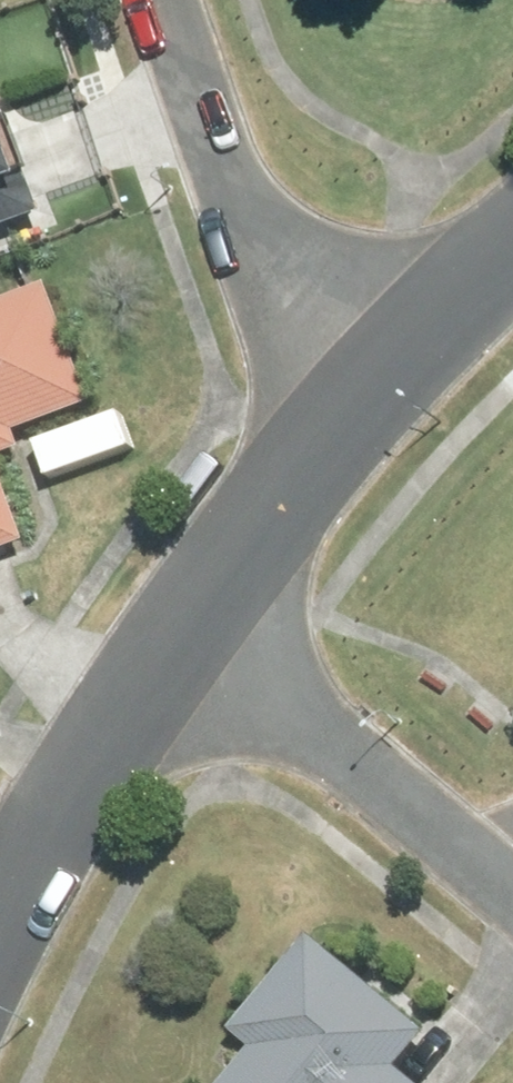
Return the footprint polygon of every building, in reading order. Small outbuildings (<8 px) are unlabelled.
[(52,178),(18,87),(0,94),(0,197),(52,178)] [(0,307),(0,559),(41,545),(11,459),(37,450),(31,432),(107,406),(65,285),(0,307)] [(237,1082),(427,1082),(411,1069),(441,1034),(324,934),(243,1029),(266,1049),(237,1082)]
